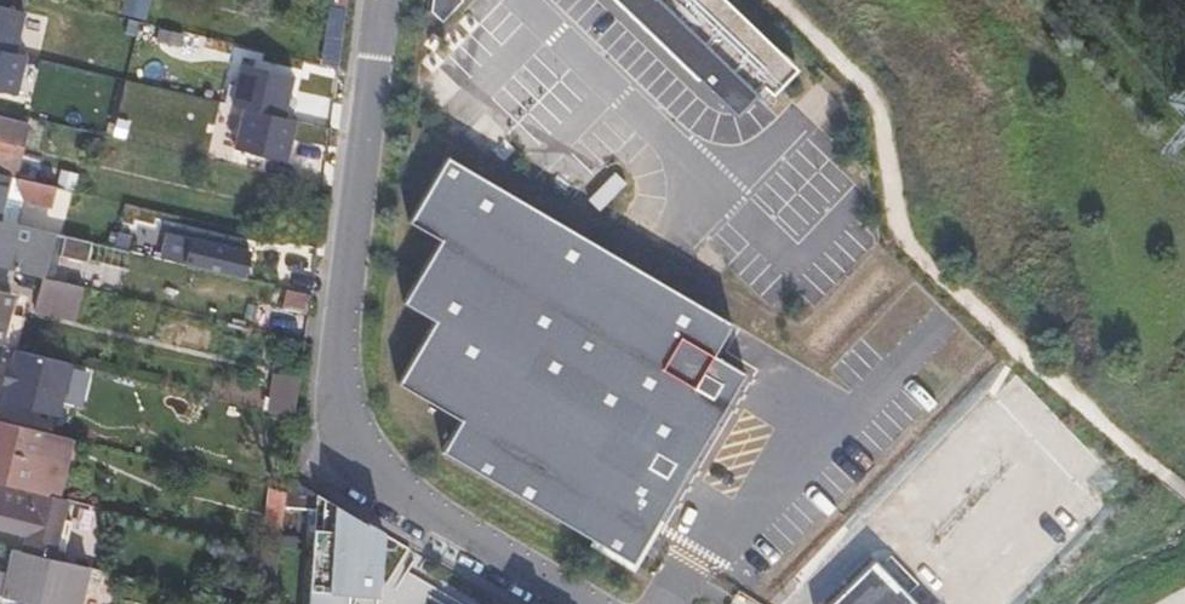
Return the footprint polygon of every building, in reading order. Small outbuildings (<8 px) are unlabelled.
[(323,3),(347,9),(348,0),(323,0),(323,3)] [(463,0),(427,0),(446,18),(463,0)] [(718,0),(598,0),(730,126),(758,101),(794,70),(718,0)] [(45,77),(58,17),(0,3),(0,67),(45,77)] [(226,146),(289,160),(300,113),(288,111),(297,72),(245,61),(226,146)] [(307,95),(304,122),(318,124),(321,97),(307,95)] [(9,171),(17,173),(29,122),(0,115),(0,169),(9,171)] [(714,352),(733,321),(448,153),(410,218),(441,237),(404,300),(435,318),(399,381),(461,418),(443,449),(634,561),(746,370),(714,352)] [(46,166),(42,179),(55,183),(58,184),(61,171),(46,166)] [(9,171),(0,169),(0,206),(9,171)] [(15,182),(23,190),(52,198),(55,183),(42,179),(17,173),(15,182)] [(45,275),(50,254),(78,260),(82,239),(0,219),(0,264),(45,275)] [(185,264),(246,278),(253,247),(192,233),(185,264)] [(101,270),(98,283),(122,290),(125,277),(101,270)] [(47,276),(40,306),(81,317),(89,286),(47,276)] [(2,343),(15,288),(0,284),(0,342),(2,343)] [(273,413),(296,419),(301,380),(277,377),(273,413)] [(17,406),(16,388),(7,388),(0,388),(0,406),(17,406)] [(0,433),(0,483),(57,497),(71,438),(3,421),(0,433)] [(289,475),(285,505),(315,509),(308,603),(378,603),(383,531),(289,475)] [(0,483),(0,528),(25,534),(20,550),(59,560),(69,521),(60,519),(65,499),(57,497),(0,483)] [(100,484),(96,499),(116,504),(120,490),(100,484)] [(254,548),(250,576),(274,583),(278,553),(254,548)] [(15,551),(4,596),(27,602),(38,557),(15,551)] [(876,555),(826,603),(924,603),(876,555)] [(736,590),(727,603),(759,603),(736,590)]
